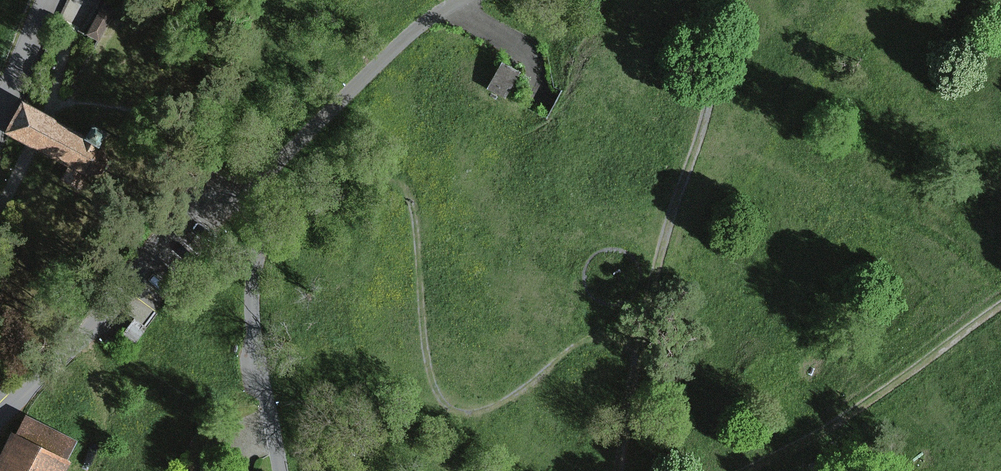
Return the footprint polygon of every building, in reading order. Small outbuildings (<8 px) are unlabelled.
[(113,7),(100,1),(82,41),(94,47),(113,7)] [(507,96),(521,70),(505,62),(491,87),(507,96)] [(22,110),(9,139),(34,150),(68,165),(63,177),(80,185),(85,173),(90,176),(103,173),(110,161),(108,149),(99,145),(104,134),(86,126),(81,137),(47,122),(22,110)] [(134,319),(122,335),(133,344),(145,328),(134,319)] [(5,439),(0,450),(0,470),(66,470),(68,466),(5,439)]
